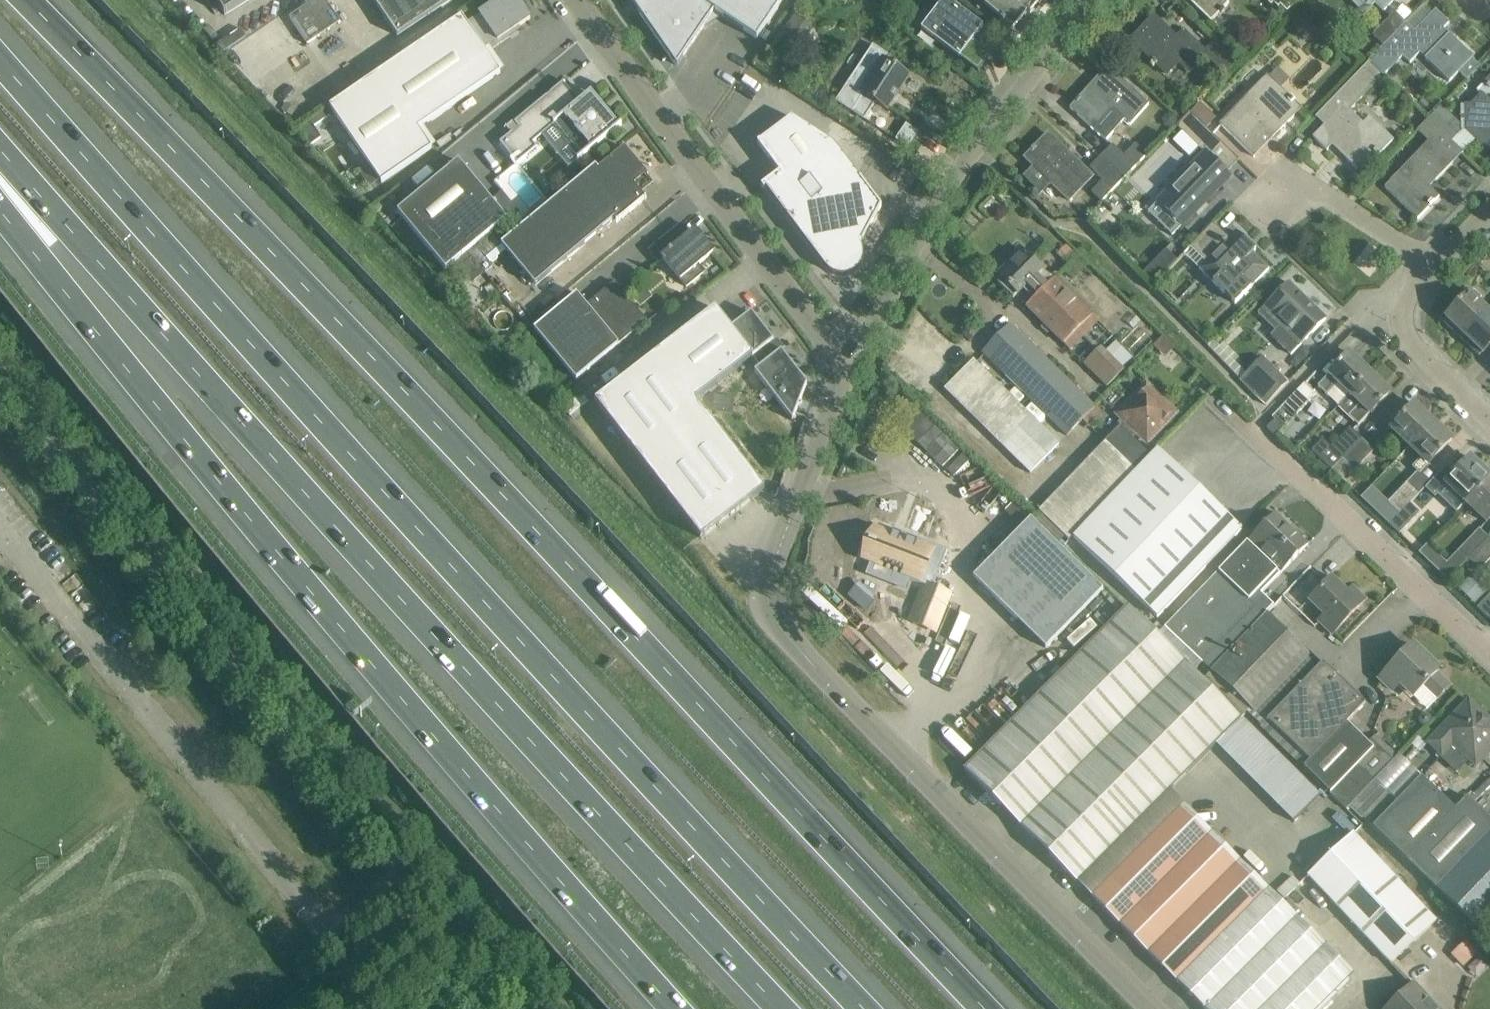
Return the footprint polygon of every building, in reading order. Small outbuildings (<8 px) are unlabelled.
[(225,15),(249,0),(216,0),(225,15)] [(325,0),(316,0),(289,18),(307,44),(340,22),(325,0)] [(462,16),(330,106),(382,182),(432,148),(418,128),(500,72),(487,53),(521,30),(519,26),(531,18),(528,13),(530,12),(522,0),(520,2),(519,0),(500,0),(480,14),(480,15),(467,24),(462,16)] [(397,36),(451,0),(450,0),(373,0),(397,36)] [(638,9),(677,66),(714,10),(757,39),(783,0),(631,0),(638,9)] [(921,28),(959,57),(978,71),(992,54),(973,39),(983,25),(950,0),(942,0),(921,28)] [(983,5),(1001,20),(1000,22),(1003,25),(1005,23),(1012,29),(1027,13),(1030,15),(1041,1),(1040,0),(988,0),(983,5)] [(1212,21),(1230,2),(1227,0),(1189,0),(1212,21)] [(1273,2),(1278,6),(1280,3),(1287,11),(1288,11),(1292,6),(1286,0),(1275,0),(1273,2)] [(1375,2),(1384,11),(1394,0),(1373,0),(1375,2)] [(1368,61),(1369,61),(1378,71),(1383,76),(1403,56),(1410,63),(1420,53),(1449,82),(1459,72),(1466,79),(1479,65),(1472,58),(1473,57),(1443,28),(1449,23),(1435,9),(1414,31),(1406,22),(1383,46),(1368,61)] [(1373,35),(1383,46),(1406,22),(1395,12),(1373,35)] [(1297,16),(1296,30),(1311,31),(1312,16),(1297,16)] [(1154,17),(1132,39),(1166,73),(1178,61),(1189,72),(1205,55),(1225,74),(1236,62),(1218,45),(1214,41),(1206,50),(1187,32),(1183,29),(1175,37),(1154,17)] [(863,93),(851,111),(864,119),(875,102),(885,108),(907,74),(885,60),(888,55),(873,45),(848,84),(863,93)] [(1338,93),(1319,113),(1327,121),(1313,137),(1326,150),(1328,149),(1327,148),(1334,141),(1342,149),(1339,151),(1356,167),(1356,168),(1357,169),(1374,152),(1378,156),(1394,139),(1369,116),(1363,123),(1350,110),(1383,76),(1378,71),(1369,61),(1338,93)] [(1099,75),(1102,78),(1092,89),(1089,86),(1070,108),(1096,131),(1106,140),(1124,119),(1130,124),(1149,104),(1107,66),(1099,75)] [(1273,137),(1301,108),(1294,101),(1295,100),(1291,96),(1290,97),(1267,75),(1219,123),(1254,157),(1255,156),(1248,150),(1268,129),(1274,135),(1272,136),(1273,137)] [(1477,90),(1481,94),(1471,105),(1465,107),(1468,132),(1483,147),(1487,147),(1489,144),(1489,77),(1477,90)] [(621,123),(619,124),(591,91),(578,101),(563,83),(565,82),(564,81),(514,122),(517,125),(510,130),(512,132),(500,142),(518,163),(537,147),(533,142),(555,124),(581,156),(577,159),(578,160),(611,133),(618,127),(622,124),(621,123)] [(1199,102),(1190,111),(1207,128),(1216,118),(1199,102)] [(1428,118),(1451,141),(1461,130),(1462,125),(1441,105),(1428,118)] [(1190,111),(1181,121),(1177,124),(1205,152),(1157,201),(1167,211),(1157,221),(1172,236),(1196,211),(1195,209),(1204,200),(1205,201),(1230,175),(1226,171),(1239,158),(1207,128),(1190,111)] [(859,243),(861,241),(863,242),(881,206),(861,179),(835,145),(792,117),(757,143),(779,172),(776,175),(778,177),(767,186),(765,183),(761,186),(764,189),(766,188),(769,191),(826,268),(827,269),(829,270),(830,271),(831,272),(833,273),(834,274),(836,275),(838,275),(840,275),(841,275),(843,275),(845,275),(847,275),(848,275),(850,274),(852,273),(853,272),(855,271),(856,270),(857,269),(858,268),(859,266),(860,265),(861,263),(862,261),(862,260),(863,258),(863,256),(863,254),(863,253),(862,251),(862,249),(861,248),(861,246),(860,244),(859,243)] [(1428,118),(1418,129),(1429,140),(1385,187),(1417,219),(1439,196),(1430,187),(1463,153),(1451,141),(1428,118)] [(906,123),(895,139),(908,148),(919,132),(906,123)] [(1030,149),(1032,151),(1025,158),(1034,167),(1025,176),(1041,192),(1050,182),(1069,200),(1092,176),(1072,156),(1070,158),(1065,153),(1067,151),(1048,133),(1035,147),(1034,146),(1030,149)] [(1125,178),(1147,155),(1135,143),(1124,155),(1113,144),(1102,155),(1125,178)] [(647,177),(648,176),(624,146),(623,147),(624,149),(599,169),(596,166),(501,244),(535,285),(615,219),(617,221),(616,222),(616,223),(646,198),(645,197),(644,198),(634,185),(646,175),(647,177)] [(1103,201),(1125,178),(1102,155),(1090,167),(1102,178),(1091,189),(1103,201)] [(446,270),(507,219),(459,160),(397,212),(446,270)] [(1255,251),(1248,244),(1235,231),(1228,239),(1212,223),(1189,247),(1205,262),(1198,269),(1234,304),(1268,269),(1252,253),(1255,251)] [(704,272),(698,265),(714,252),(695,229),(690,234),(681,224),(649,250),(659,262),(663,258),(686,286),(704,272)] [(1011,268),(997,282),(1013,298),(1026,285),(1038,296),(1027,306),(1069,348),(1083,334),(1077,329),(1092,314),(1055,278),(1047,286),(1036,275),(1042,269),(1019,246),(1004,261),(1011,268)] [(534,329),(576,379),(647,320),(615,281),(587,304),(577,293),(534,329)] [(1289,282),(1258,314),(1275,331),(1271,335),(1291,354),(1326,318),(1302,295),(1300,296),(1297,294),(1299,292),(1289,282)] [(642,311),(655,298),(642,286),(629,299),(642,311)] [(1456,327),(1464,335),(1488,310),(1470,292),(1445,318),(1446,318),(1444,321),(1453,330),(1456,327)] [(767,345),(774,340),(752,312),(731,328),(716,308),(595,401),(701,538),(764,489),(696,401),(753,356),(761,366),(754,371),(792,420),(797,408),(802,404),(800,401),(807,383),(781,350),(775,355),(767,345)] [(1464,335),(1473,344),(1470,347),(1479,356),(1482,353),(1483,353),(1489,346),(1489,312),(1488,310),(1464,335)] [(655,331),(663,324),(656,315),(648,322),(655,331)] [(1096,407),(1010,323),(982,352),(1067,435),(1096,407)] [(1118,375),(1119,368),(1099,348),(1084,363),(1107,386),(1118,375)] [(1338,405),(1370,372),(1349,352),(1328,374),(1329,374),(1318,386),(1338,405)] [(1266,405),(1288,382),(1262,357),(1239,380),(1266,405)] [(974,359),(945,388),(1030,473),(1059,444),(974,359)] [(1391,392),(1370,372),(1338,405),(1358,425),(1369,413),(1370,414),(1391,392)] [(1304,383),(1284,403),(1296,415),(1315,394),(1304,383)] [(1120,427),(1106,441),(1135,469),(1149,455),(1144,450),(1131,438),(1138,431),(1147,440),(1156,431),(1160,431),(1165,426),(1167,419),(1173,413),(1146,386),(1119,414),(1126,420),(1120,427)] [(734,399),(714,396),(712,411),(732,413),(734,399)] [(1409,446),(1433,421),(1414,403),(1390,428),(1409,446)] [(1197,407),(1191,415),(1230,447),(1236,439),(1197,407)] [(1275,420),(1267,428),(1275,436),(1283,428),(1275,420)] [(1433,421),(1409,446),(1421,457),(1412,467),(1419,473),(1452,439),(1433,421)] [(1322,439),(1312,449),(1311,450),(1331,469),(1342,459),(1362,438),(1350,427),(1330,447),(1322,439)] [(1374,450),(1362,438),(1342,459),(1354,470),(1374,450)] [(1135,469),(1106,441),(1039,509),(1069,538),(1135,469)] [(1116,577),(1200,489),(1158,449),(1073,536),(1116,577)] [(1426,486),(1426,487),(1436,496),(1438,493),(1457,511),(1466,502),(1489,477),(1489,476),(1470,457),(1458,470),(1450,462),(1439,473),(1426,486)] [(1466,502),(1487,522),(1489,518),(1489,477),(1466,502)] [(1388,502),(1400,514),(1410,503),(1419,494),(1407,482),(1388,502)] [(1200,489),(1116,577),(1157,617),(1241,529),(1200,489)] [(1410,503),(1400,514),(1390,524),(1399,533),(1420,512),(1410,503)] [(1304,546),(1292,534),(1291,528),(1275,512),(1165,627),(1211,671),(1266,613),(1274,605),(1261,593),(1308,544),(1307,543),(1304,546)] [(1030,519),(973,577),(1046,648),(1103,590),(1030,519)] [(1448,580),(1469,558),(1489,537),(1479,528),(1447,562),(1427,543),(1419,552),(1448,580)] [(875,531),(865,557),(895,568),(893,573),(918,582),(931,547),(903,536),(902,541),(875,531)] [(1489,537),(1469,558),(1480,569),(1489,559),(1489,539),(1489,537)] [(821,555),(814,564),(837,585),(845,576),(821,555)] [(1332,577),(1309,600),(1324,615),(1318,621),(1332,635),(1361,604),(1348,592),(1332,577)] [(948,594),(925,585),(914,613),(936,622),(948,594)] [(864,636),(885,619),(861,589),(840,607),(864,636)] [(894,593),(882,606),(900,623),(912,610),(894,593)] [(1184,662),(1128,606),(964,769),(1021,826),(1184,662)] [(1320,664),(1266,613),(1211,671),(1264,722),(1267,720),(1320,664)] [(905,661),(916,651),(892,623),(881,633),(883,635),(860,655),(896,696),(918,676),(905,661)] [(1400,683),(1413,696),(1426,708),(1449,685),(1436,672),(1438,670),(1412,644),(1380,678),(1393,690),(1400,683)] [(1323,661),(1320,664),(1267,720),(1310,761),(1347,722),(1366,703),(1323,661)] [(1240,720),(1241,719),(1184,662),(1021,826),(1078,882),(1216,744),(1240,720)] [(1472,701),(1459,715),(1456,712),(1428,742),(1442,756),(1453,744),(1476,766),(1489,752),(1489,719),(1472,701)] [(1423,714),(1420,717),(1420,721),(1423,724),(1427,724),(1430,721),(1430,717),(1427,714),(1423,714)] [(1240,720),(1216,744),(1279,808),(1306,781),(1256,731),(1243,717),(1241,719),(1240,720)] [(1310,761),(1304,767),(1346,809),(1350,805),(1398,755),(1377,735),(1369,743),(1347,722),(1310,761)] [(1422,776),(1397,802),(1387,792),(1363,817),(1437,888),(1489,832),(1489,818),(1468,796),(1455,809),(1422,776)] [(1092,897),(1120,925),(1207,838),(1179,810),(1092,897)] [(1437,888),(1480,929),(1489,919),(1489,832),(1437,888)] [(1436,921),(1359,840),(1353,834),(1308,876),(1390,963),(1436,921)] [(1120,925),(1148,953),(1235,867),(1208,840),(1207,838),(1120,925)] [(1148,953),(1177,982),(1263,895),(1235,867),(1148,953)] [(1277,891),(1284,899),(1300,884),(1293,876),(1277,891)] [(1263,895),(1177,982),(1204,1008),(1291,923),(1263,895)] [(1204,1008),(1261,1008),(1319,951),(1291,923),(1204,1008)] [(1348,980),(1319,951),(1261,1008),(1318,1008),(1348,980)] [(1387,1008),(1438,1008),(1414,983),(1387,1008)]
